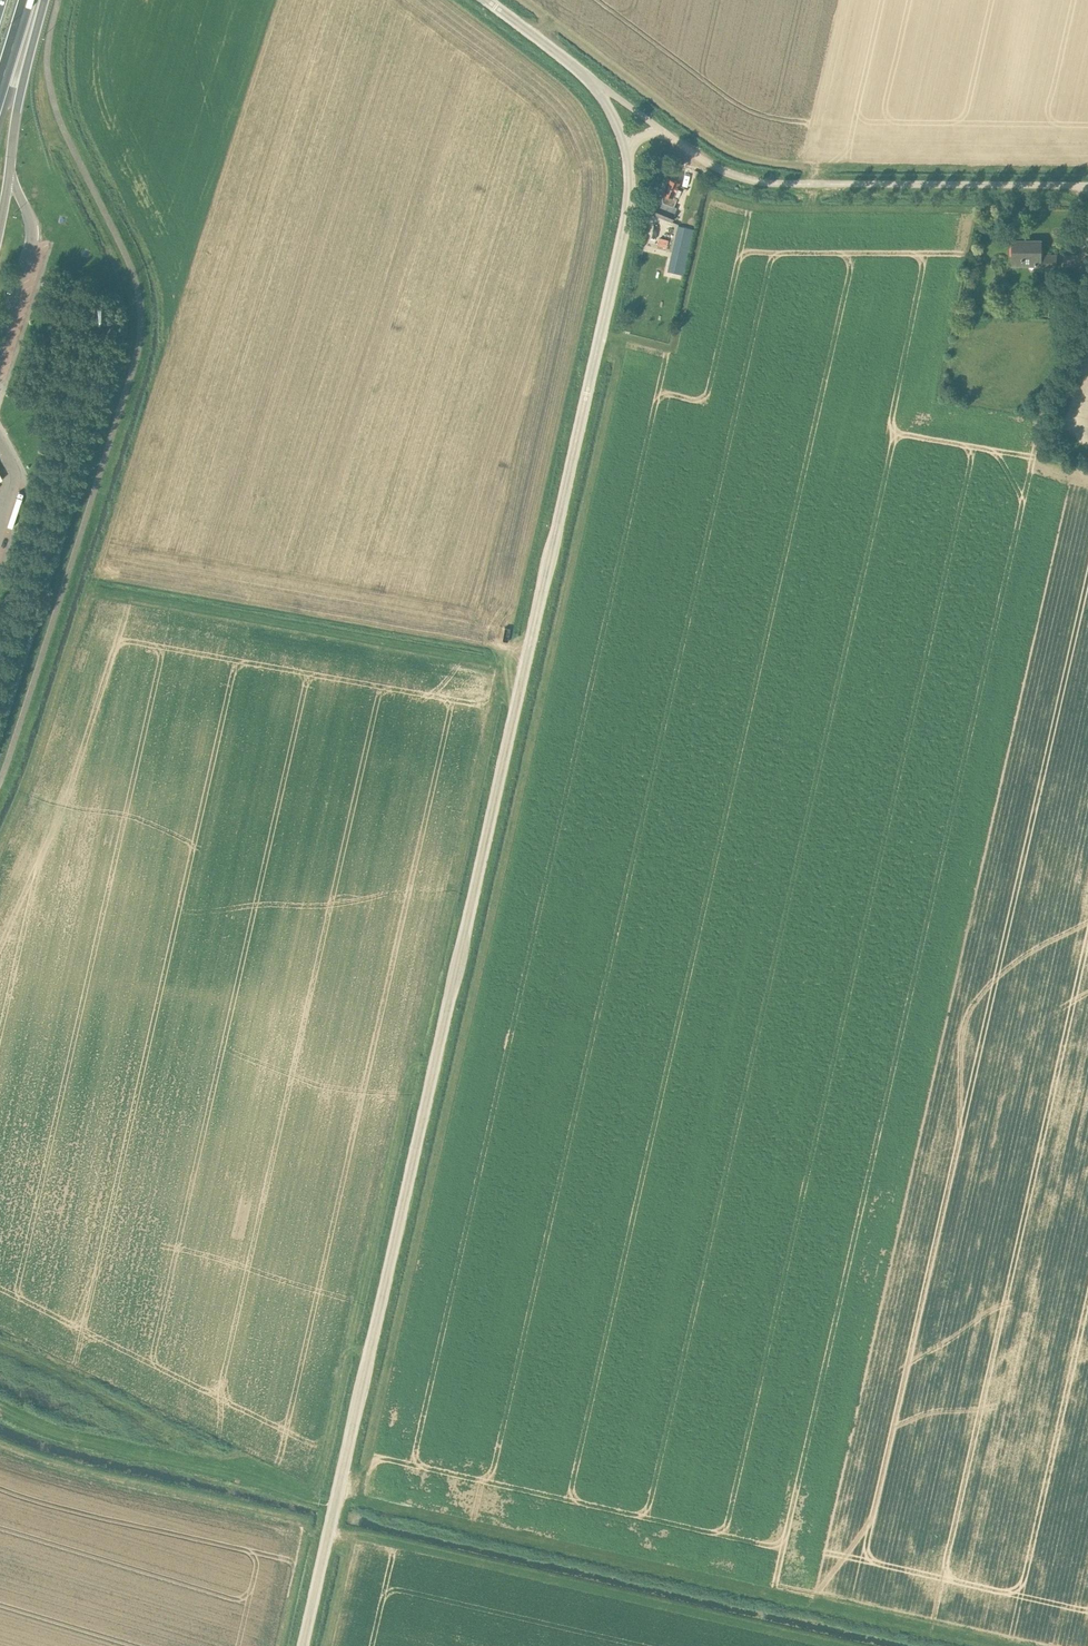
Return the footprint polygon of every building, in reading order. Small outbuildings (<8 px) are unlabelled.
[(668,178),(662,193),(665,194),(660,208),(655,206),(652,213),(672,221),(675,214),(674,214),(677,207),(673,206),(677,198),(673,197),(679,182),(668,178)] [(678,225),(667,271),(683,275),(693,229),(678,225)] [(660,238),(658,245),(665,247),(668,240),(663,239),(660,238)] [(1013,240),(1013,251),(1013,265),(1036,265),(1036,268),(1057,268),(1056,266),(1056,255),(1041,255),(1041,240),(1013,240)]
